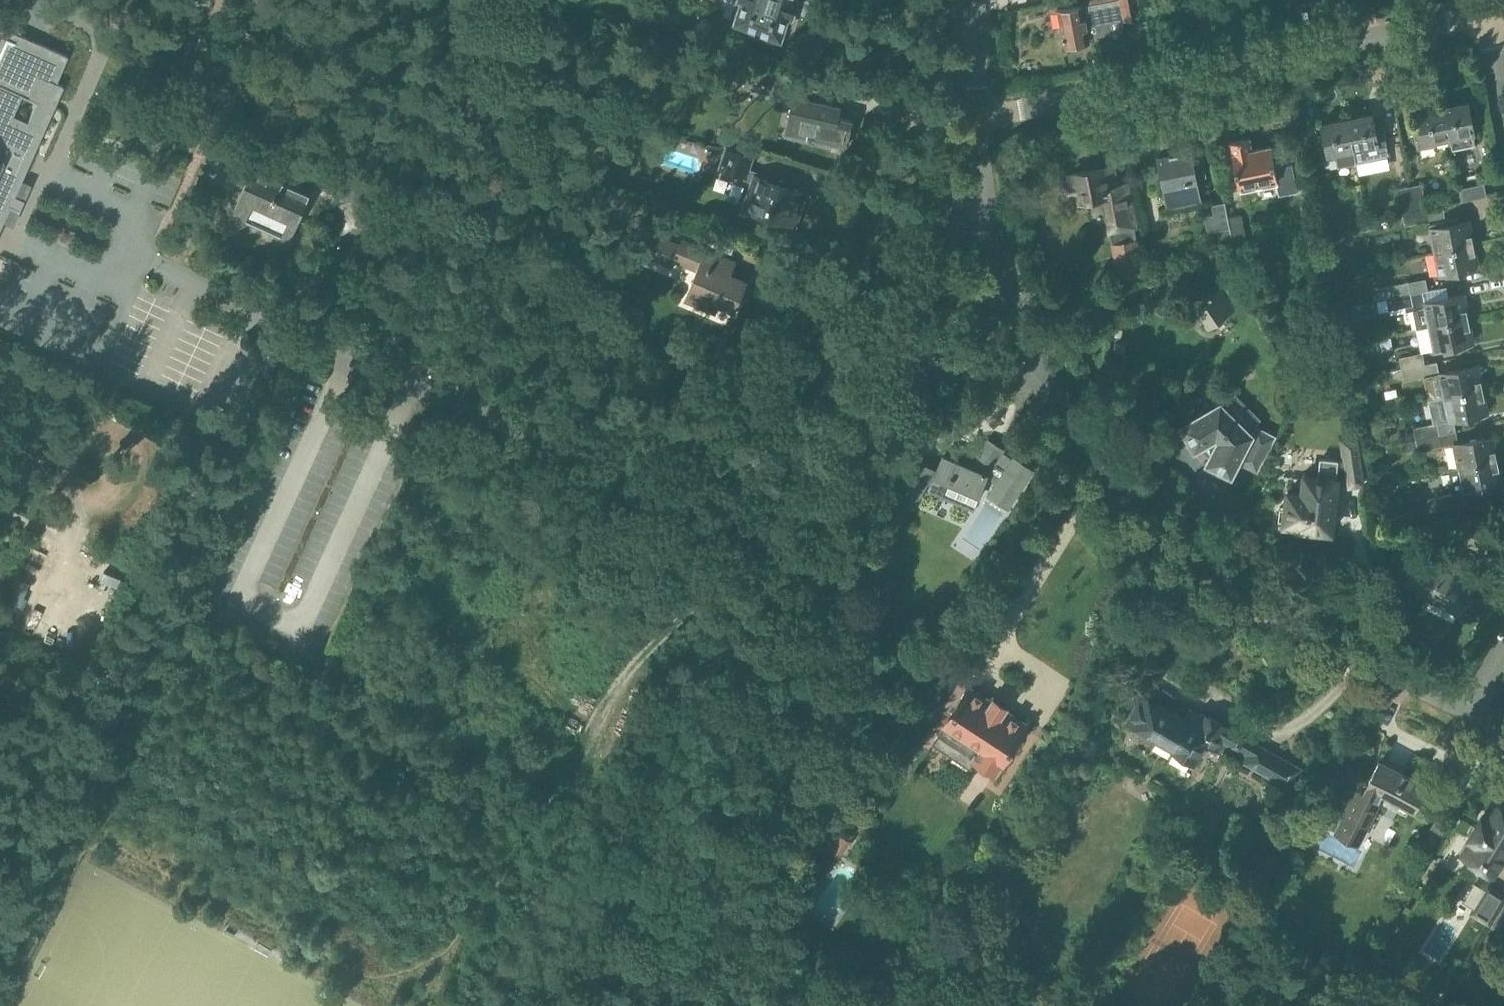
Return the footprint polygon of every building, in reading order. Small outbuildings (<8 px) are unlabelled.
[(722,6),(725,7),(723,14),(735,18),(734,20),(752,26),(750,31),(775,39),(777,34),(781,35),(788,13),(792,14),(797,0),(723,0),(722,6)] [(1083,5),(1058,10),(1065,45),(1090,40),(1086,20),(1124,13),(1125,18),(1141,15),(1138,0),(1110,0),(1083,5)] [(8,22),(0,19),(0,228),(10,205),(15,207),(20,209),(24,200),(19,198),(14,196),(35,149),(31,147),(44,117),(45,114),(50,103),(53,96),(58,84),(62,86),(63,84),(55,81),(66,56),(66,55),(6,28),(8,22)] [(792,77),(768,72),(763,92),(788,98),(792,77)] [(794,96),(786,129),(785,133),(846,146),(852,120),(838,117),(841,106),(794,96)] [(1448,131),(1449,138),(1448,138),(1451,151),(1477,146),(1473,129),(1468,101),(1443,106),(1448,131)] [(1420,125),(1413,127),(1417,149),(1435,145),(1434,141),(1448,138),(1449,138),(1448,131),(1443,106),(1418,111),(1420,125)] [(1348,117),(1350,129),(1356,160),(1389,154),(1382,121),(1374,123),(1372,112),(1348,117)] [(1318,134),(1323,160),(1336,157),(1338,167),(1356,163),(1356,161),(1356,160),(1350,129),(1348,117),(1322,122),(1324,133),(1318,134)] [(1250,137),(1230,141),(1233,153),(1240,191),(1279,183),(1281,193),(1299,189),(1293,163),(1275,166),(1271,145),(1252,148),(1250,137)] [(751,187),(756,188),(749,209),(795,224),(806,191),(786,185),(787,182),(777,178),(776,181),(758,176),(759,172),(751,169),(755,159),(727,149),(719,170),(753,182),(751,187)] [(1193,157),(1191,149),(1158,156),(1169,209),(1202,202),(1197,178),(1207,176),(1203,155),(1193,157)] [(234,189),(242,193),(233,213),(261,226),(284,177),(255,164),(247,181),(239,178),(234,189)] [(1074,199),(1103,194),(1119,279),(1144,274),(1134,226),(1136,226),(1127,182),(1117,184),(1114,165),(1069,174),(1070,180),(1062,182),(1065,198),(1074,197),(1074,199)] [(291,239),(312,189),(284,177),(261,226),(291,239)] [(1427,205),(1422,183),(1410,186),(1415,211),(1427,208),(1427,205)] [(1462,201),(1487,196),(1484,183),(1460,188),(1462,201)] [(1397,188),(1401,208),(1402,208),(1403,213),(1415,211),(1410,186),(1397,188)] [(1204,216),(1208,232),(1218,230),(1219,240),(1234,238),(1230,217),(1228,217),(1225,202),(1212,204),(1214,214),(1204,216)] [(1427,208),(1415,211),(1403,213),(1405,225),(1429,220),(1429,222),(1445,218),(1442,202),(1427,205),(1427,208)] [(1230,217),(1234,238),(1246,235),(1242,214),(1230,217)] [(1434,252),(1474,244),(1469,220),(1460,222),(1459,217),(1428,224),(1434,252)] [(685,298),(716,311),(718,305),(734,312),(747,279),(724,270),(729,259),(682,239),(673,261),(696,271),(685,298)] [(1438,275),(1479,266),(1474,244),(1434,252),(1438,275)] [(1429,290),(1426,279),(1378,288),(1381,300),(1388,299),(1423,291),(1429,290)] [(1201,312),(1211,325),(1232,311),(1217,288),(1201,298),(1207,308),(1201,312)] [(1406,307),(1406,311),(1413,310),(1417,328),(1469,317),(1464,294),(1425,302),(1423,291),(1388,299),(1390,310),(1406,307)] [(1417,328),(1421,351),(1399,356),(1401,368),(1425,363),(1423,351),(1433,349),(1433,350),(1474,341),(1469,317),(1417,328)] [(1404,380),(1428,375),(1425,363),(1401,368),(1404,380)] [(1433,374),(1435,385),(1442,383),(1444,396),(1484,388),(1479,365),(1433,374)] [(1449,420),(1488,412),(1484,388),(1444,396),(1449,420)] [(1231,473),(1238,459),(1256,468),(1272,438),(1252,428),(1250,432),(1220,402),(1181,425),(1194,447),(1200,444),(1210,455),(1207,461),(1231,473)] [(1414,428),(1415,432),(1401,434),(1402,441),(1416,438),(1416,437),(1440,433),(1438,423),(1414,428)] [(1452,444),(1457,467),(1457,468),(1498,460),(1493,435),(1459,442),(1457,431),(1440,434),(1440,433),(1416,437),(1416,438),(1416,439),(1402,442),(1404,451),(1418,449),(1418,450),(1452,444)] [(909,455),(889,490),(913,504),(926,481),(931,483),(931,484),(971,502),(974,503),(985,475),(997,483),(990,494),(1009,506),(1033,469),(1014,457),(1012,459),(1001,452),(1003,449),(989,440),(971,468),(943,455),(937,470),(909,455)] [(1337,478),(1344,479),(1348,479),(1349,485),(1363,483),(1359,453),(1345,455),(1345,459),(1341,460),(1320,457),(1318,475),(1304,474),(1302,492),(1287,490),(1284,523),(1299,525),(1299,527),(1331,530),(1337,478)] [(1449,469),(1454,493),(1428,498),(1430,510),(1466,503),(1464,490),(1503,483),(1498,460),(1457,468),(1457,467),(1449,469)] [(1415,568),(1408,582),(1417,587),(1462,609),(1470,593),(1468,593),(1481,567),(1439,545),(1425,573),(1415,568)] [(952,756),(969,767),(974,760),(994,773),(1026,725),(1004,711),(1007,707),(992,697),(990,701),(967,687),(944,723),(945,724),(937,736),(957,749),(952,756)] [(1224,743),(1245,755),(1241,762),(1290,789),(1302,768),(1202,711),(1198,717),(1188,712),(1184,718),(1147,697),(1146,698),(1140,694),(1125,721),(1133,725),(1132,726),(1171,748),(1171,749),(1196,763),(1206,744),(1219,751),(1224,743)] [(1343,823),(1314,809),(1296,846),(1305,851),(1320,823),(1357,841),(1382,792),(1414,809),(1427,784),(1380,760),(1364,791),(1360,789),(1351,784),(1338,806),(1349,812),(1343,823)] [(1494,874),(1503,857),(1503,810),(1498,806),(1490,818),(1484,814),(1469,838),(1479,844),(1469,859),(1494,874)] [(1438,836),(1446,824),(1437,819),(1429,831),(1438,836)] [(1426,856),(1438,839),(1430,834),(1419,851),(1426,856)] [(1474,911),(1486,919),(1502,893),(1489,886),(1474,911)] [(1493,924),(1503,930),(1503,906),(1493,924)]
